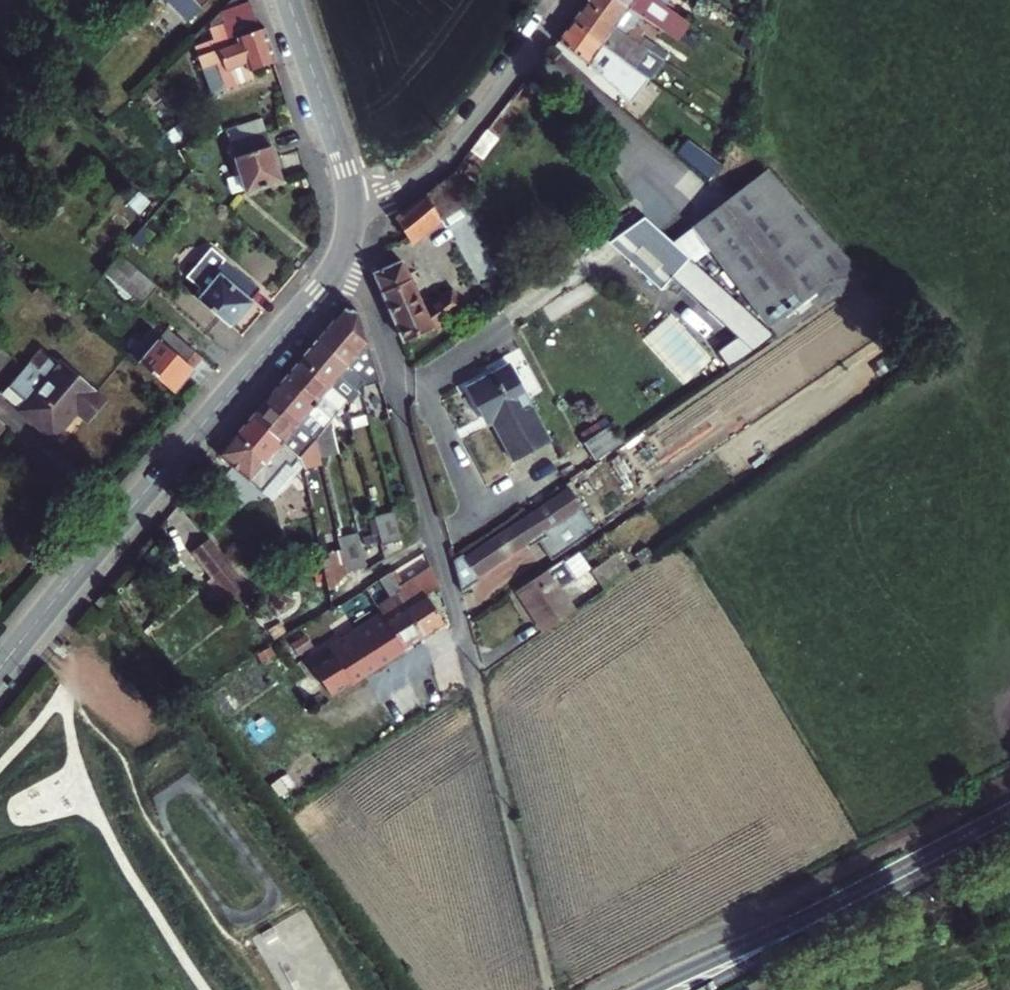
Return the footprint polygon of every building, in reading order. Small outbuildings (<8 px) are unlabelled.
[(202,0),(185,0),(185,1),(170,17),(178,25),(202,0)] [(238,0),(231,0),(228,1),(213,18),(220,44),(191,55),(203,88),(241,76),(238,67),(265,59),(254,25),(247,28),(238,0)] [(565,17),(596,41),(611,23),(582,0),(579,0),(565,17)] [(621,0),(582,0),(611,23),(626,4),(621,0)] [(596,41),(565,17),(551,36),(582,60),(596,41)] [(591,63),(585,70),(604,85),(610,78),(591,63)] [(220,126),(239,187),(273,177),(254,115),(220,126)] [(687,136),(673,153),(708,183),(723,166),(687,136)] [(498,269),(438,168),(395,213),(406,237),(436,211),(478,283),(498,269)] [(697,224),(779,330),(861,276),(769,171),(697,224)] [(637,200),(603,223),(653,268),(663,259),(727,315),(712,333),(737,358),(779,330),(637,200)] [(118,253),(101,273),(140,307),(157,287),(118,253)] [(370,276),(401,339),(466,292),(456,275),(427,294),(412,265),(402,270),(397,261),(370,276)] [(201,295),(194,303),(232,334),(262,296),(228,269),(215,286),(220,290),(210,302),(201,295)] [(371,391),(344,320),(332,320),(210,467),(252,504),(287,469),(293,481),(328,472),(318,437),(354,396),(371,391)] [(181,399),(210,364),(171,332),(152,355),(158,360),(148,372),(181,399)] [(543,433),(506,358),(462,380),(475,407),(483,404),(506,451),(543,433)] [(49,360),(40,370),(28,361),(18,373),(31,382),(11,405),(44,432),(63,409),(74,417),(78,412),(91,396),(49,360)] [(610,443),(599,428),(572,445),(583,462),(610,443)] [(466,576),(469,582),(544,531),(557,548),(590,526),(561,481),(527,504),(542,524),(466,576)] [(450,556),(460,589),(469,582),(466,576),(542,524),(527,504),(450,556)] [(364,547),(356,549),(358,556),(374,551),(376,557),(395,553),(386,524),(361,532),(364,547)] [(335,557),(316,566),(325,596),(344,591),(361,582),(352,547),(335,557)] [(243,604),(198,550),(182,562),(227,616),(243,604)] [(513,590),(540,632),(614,580),(596,554),(563,576),(553,563),(513,590)] [(329,643),(293,662),(314,697),(429,630),(412,599),(425,593),(425,585),(412,577),(384,592),(375,579),(365,585),(375,604),(362,611),(366,620),(329,643)] [(286,640),(273,648),(279,658),(292,650),(286,640)] [(252,649),(242,655),(247,664),(257,657),(252,649)] [(288,919),(294,935),(311,929),(306,913),(288,919)] [(919,978),(892,989),(924,989),(919,978)]
